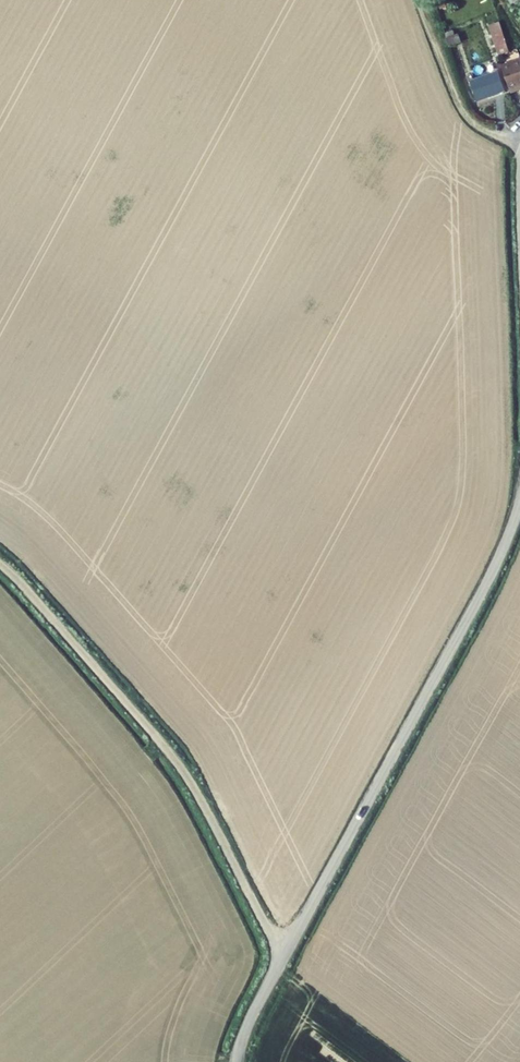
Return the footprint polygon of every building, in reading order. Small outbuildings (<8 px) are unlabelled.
[(494,51),(504,48),(494,20),(484,23),(494,51)] [(498,62),(507,88),(515,85),(514,83),(519,81),(519,64),(517,55),(498,62)] [(470,75),(477,96),(500,87),(493,66),(470,75)]
